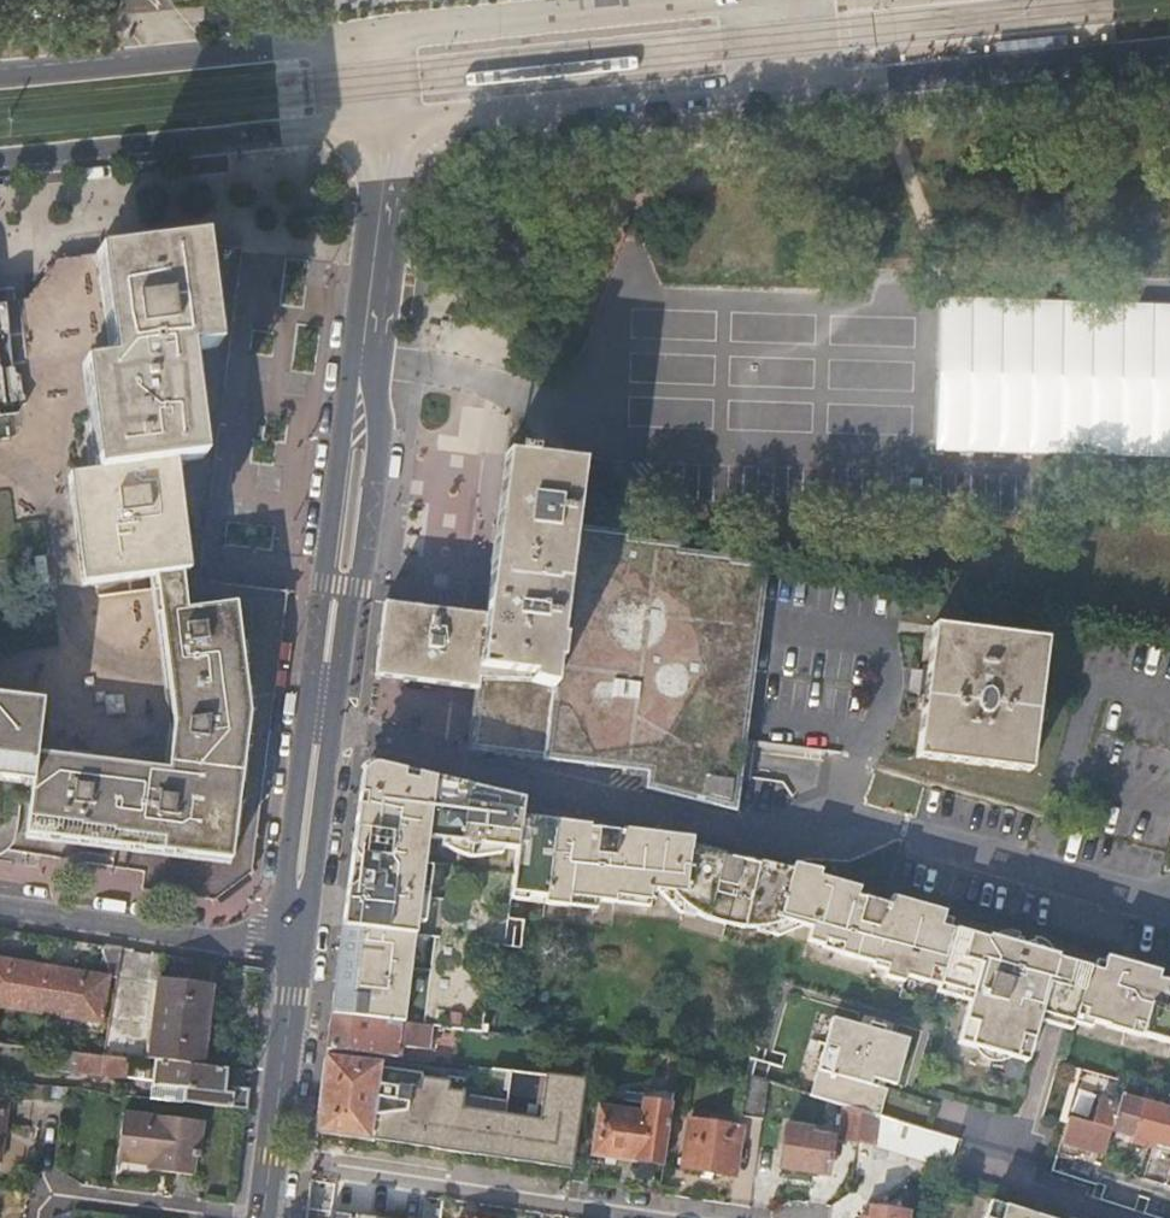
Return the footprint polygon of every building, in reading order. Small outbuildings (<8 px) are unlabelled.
[(153,871),(151,886),(202,894),(231,871),(271,599),(213,591),(212,596),(201,595),(199,603),(180,577),(186,577),(226,274),(203,244),(203,240),(97,254),(99,273),(93,274),(83,265),(73,267),(65,279),(67,298),(0,309),(0,846),(153,871)] [(934,293),(928,449),(1169,459),(1169,302),(934,293)] [(485,618),(383,604),(374,675),(476,688),(469,749),(648,771),(646,788),(735,810),(766,565),(728,558),(729,555),(678,547),(679,542),(627,535),(627,530),(574,524),(581,463),(534,457),(534,450),(518,448),(517,454),(506,453),(485,618)] [(1045,640),(932,626),(914,758),(1028,772),(1045,640)] [(364,765),(362,767),(359,790),(374,769),(522,802),(524,796),(373,760),(369,761),(366,763),(364,765)] [(487,1033),(488,1026),(483,1025),(494,945),(523,949),(526,920),(511,918),(513,902),(515,893),(531,895),(547,897),(547,904),(567,907),(569,898),(597,902),(616,904),(617,898),(651,903),(653,891),(658,892),(684,895),(683,900),(687,914),(688,915),(704,923),(721,929),(740,932),(759,932),(765,932),(781,925),(783,919),(807,926),(815,929),(811,941),(824,945),(825,941),(844,945),(842,953),(876,962),(890,966),(888,972),(886,978),(906,984),(908,978),(940,987),(974,996),(971,1005),(959,1046),(977,1051),(1011,1060),(1027,1065),(1039,1024),(1042,1016),(1074,1025),(1076,1018),(1095,1023),(1169,1044),(1169,990),(1168,990),(1167,988),(1165,987),(1162,985),(1158,985),(1154,986),(1137,981),(1139,976),(1103,966),(1100,974),(1094,972),(954,931),(943,928),(945,920),(893,903),(892,908),(873,903),(874,902),(874,900),(873,898),(872,896),(870,895),(868,895),(865,896),(863,897),(862,899),(858,898),(857,901),(846,897),(848,892),(814,882),(816,876),(796,870),(773,863),(772,868),(762,866),(762,865),(762,863),(762,862),(761,861),(760,860),(756,858),(753,858),(750,858),(748,860),(728,854),(729,850),(627,832),(626,835),(610,832),(608,829),(605,828),(602,828),(601,828),(600,828),(599,829),(598,829),(597,830),(596,831),(596,832),(596,833),(596,834),(578,830),(578,822),(520,811),(522,802),(374,769),(359,790),(330,1013),(431,1026),(487,1033)] [(602,828),(578,822),(578,830),(596,834),(596,833),(596,832),(596,831),(597,830),(598,829),(599,829),(600,828),(601,828),(602,828)] [(772,868),(773,863),(760,860),(761,861),(762,862),(762,863),(762,865),(762,866),(772,868)] [(818,874),(818,871),(797,864),(796,870),(816,876),(814,882),(848,892),(846,897),(857,901),(858,898),(862,899),(865,890),(824,878),(825,876),(818,874)] [(674,912),(688,915),(687,914),(683,900),(684,895),(658,892),(674,912)] [(515,893),(513,902),(530,905),(531,895),(515,893)] [(895,897),(893,903),(945,920),(947,912),(895,897)] [(596,910),(597,902),(569,898),(567,907),(596,910)] [(781,938),(807,926),(783,919),(781,925),(765,932),(781,938)] [(955,923),(945,920),(943,928),(954,931),(955,923)] [(823,948),(842,953),(844,945),(825,941),(824,945),(823,948)] [(46,964),(38,1012),(100,1022),(107,975),(116,976),(120,946),(104,944),(100,973),(46,964)] [(38,1012),(46,964),(0,956),(0,1006),(38,1012)] [(1105,959),(1103,966),(1139,976),(1137,981),(1154,986),(1158,975),(1105,959)] [(874,968),(888,972),(890,966),(876,962),(874,968)] [(1097,964),(1094,972),(1100,974),(1103,966),(1097,964)] [(149,1059),(155,1060),(201,1066),(210,985),(160,978),(149,1059)] [(938,995),(971,1005),(974,996),(940,987),(938,995)] [(429,1049),(431,1026),(330,1013),(325,1049),(396,1057),(397,1046),(429,1049)] [(1071,1033),(1074,1025),(1042,1016),(1039,1024),(1071,1033)] [(861,1110),(879,1115),(885,1091),(876,1088),(878,1082),(893,1087),(906,1041),(881,1034),(883,1028),(868,1023),(866,1029),(831,1018),(808,1094),(844,1104),(861,1110)] [(1093,1030),(1095,1023),(1076,1018),(1074,1025),(1093,1030)] [(590,1046),(568,1043),(563,1077),(582,1080),(590,1046)] [(128,1057),(59,1049),(56,1070),(126,1078),(128,1057)] [(1007,1062),(1011,1060),(977,1051),(979,1054),(981,1057),(984,1059),(988,1062),(992,1063),(995,1064),(999,1064),(1003,1063),(1007,1062)] [(378,1062),(325,1056),(315,1131),(569,1168),(582,1080),(563,1077),(509,1071),(506,1095),(446,1088),(447,1080),(420,1077),(421,1071),(377,1066),(378,1062)] [(184,1089),(182,1101),(221,1106),(245,1109),(248,1090),(224,1087),(226,1068),(201,1066),(155,1060),(151,1085),(184,1089)] [(762,1118),(768,1081),(747,1075),(741,1115),(762,1118)] [(1151,1150),(1166,1097),(1144,1091),(1141,1103),(1131,1137),(1129,1144),(1151,1150)] [(1071,1111),(1062,1141),(1104,1154),(1110,1131),(1120,1099),(1101,1093),(1093,1117),(1071,1111)] [(1120,1099),(1110,1131),(1131,1137),(1141,1103),(1120,1097),(1120,1099)] [(1166,1097),(1151,1150),(1169,1156),(1169,1098),(1166,1097)] [(615,1155),(663,1163),(671,1105),(644,1102),(642,1114),(599,1108),(592,1161),(614,1163),(615,1155)] [(858,1135),(861,1110),(844,1104),(840,1132),(858,1135)] [(123,1110),(115,1171),(150,1176),(152,1167),(193,1173),(195,1155),(198,1156),(203,1121),(123,1110)] [(876,1138),(879,1115),(861,1110),(858,1135),(876,1138)] [(880,1138),(909,1152),(917,1127),(884,1117),(880,1138)] [(732,1171),(739,1128),(690,1120),(683,1166),(704,1169),(704,1167),(732,1171)] [(780,1168),(828,1175),(833,1137),(810,1133),(811,1129),(786,1125),(780,1168)] [(932,1146),(936,1133),(917,1127),(909,1152),(928,1160),(932,1146)] [(932,1146),(955,1153),(959,1140),(936,1133),(932,1146)] [(425,1195),(334,1181),(328,1217),(422,1217),(425,1195)] [(986,1204),(981,1217),(1030,1217),(986,1204)] [(909,1213),(875,1208),(873,1217),(908,1217),(909,1213)]
